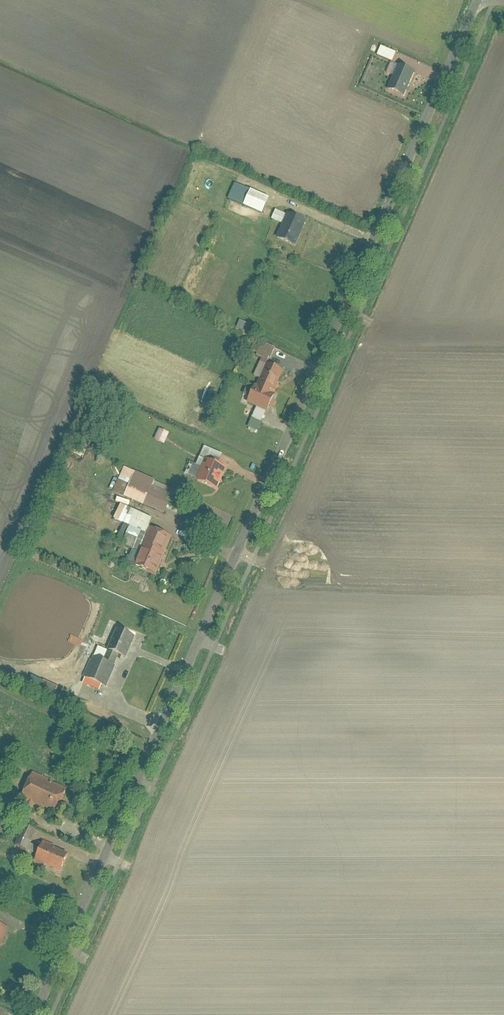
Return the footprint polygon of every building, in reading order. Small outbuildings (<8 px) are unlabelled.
[(376,45),(371,57),(389,64),(393,53),(376,45)] [(398,66),(386,96),(400,101),(411,71),(398,66)] [(227,200),(262,215),(269,198),(234,184),(227,200)] [(281,225),(285,215),(275,210),(271,220),(281,225)] [(298,248),(306,225),(287,218),(279,241),(298,248)] [(237,333),(246,337),(250,329),(241,325),(237,333)] [(269,361),(275,349),(262,343),(256,356),(269,361)] [(266,415),(283,376),(258,365),(252,378),(258,381),(255,388),(248,385),(242,400),(250,404),(249,407),(266,415)] [(212,409),(219,387),(214,386),(207,407),(212,409)] [(154,440),(164,445),(169,434),(159,429),(154,440)] [(205,465),(197,486),(217,494),(226,473),(205,465)] [(134,481),(125,502),(163,517),(172,496),(134,481)] [(130,568),(155,579),(170,544),(152,537),(157,526),(122,511),(115,527),(129,533),(122,549),(136,554),(130,568)] [(94,651),(83,681),(103,689),(115,661),(125,665),(136,639),(117,631),(106,656),(94,651)] [(66,786),(33,773),(22,800),(56,813),(66,786)] [(36,855),(45,835),(29,828),(20,848),(36,855)] [(43,848),(36,865),(58,875),(66,857),(43,848)] [(9,935),(0,931),(0,955),(9,935)]
